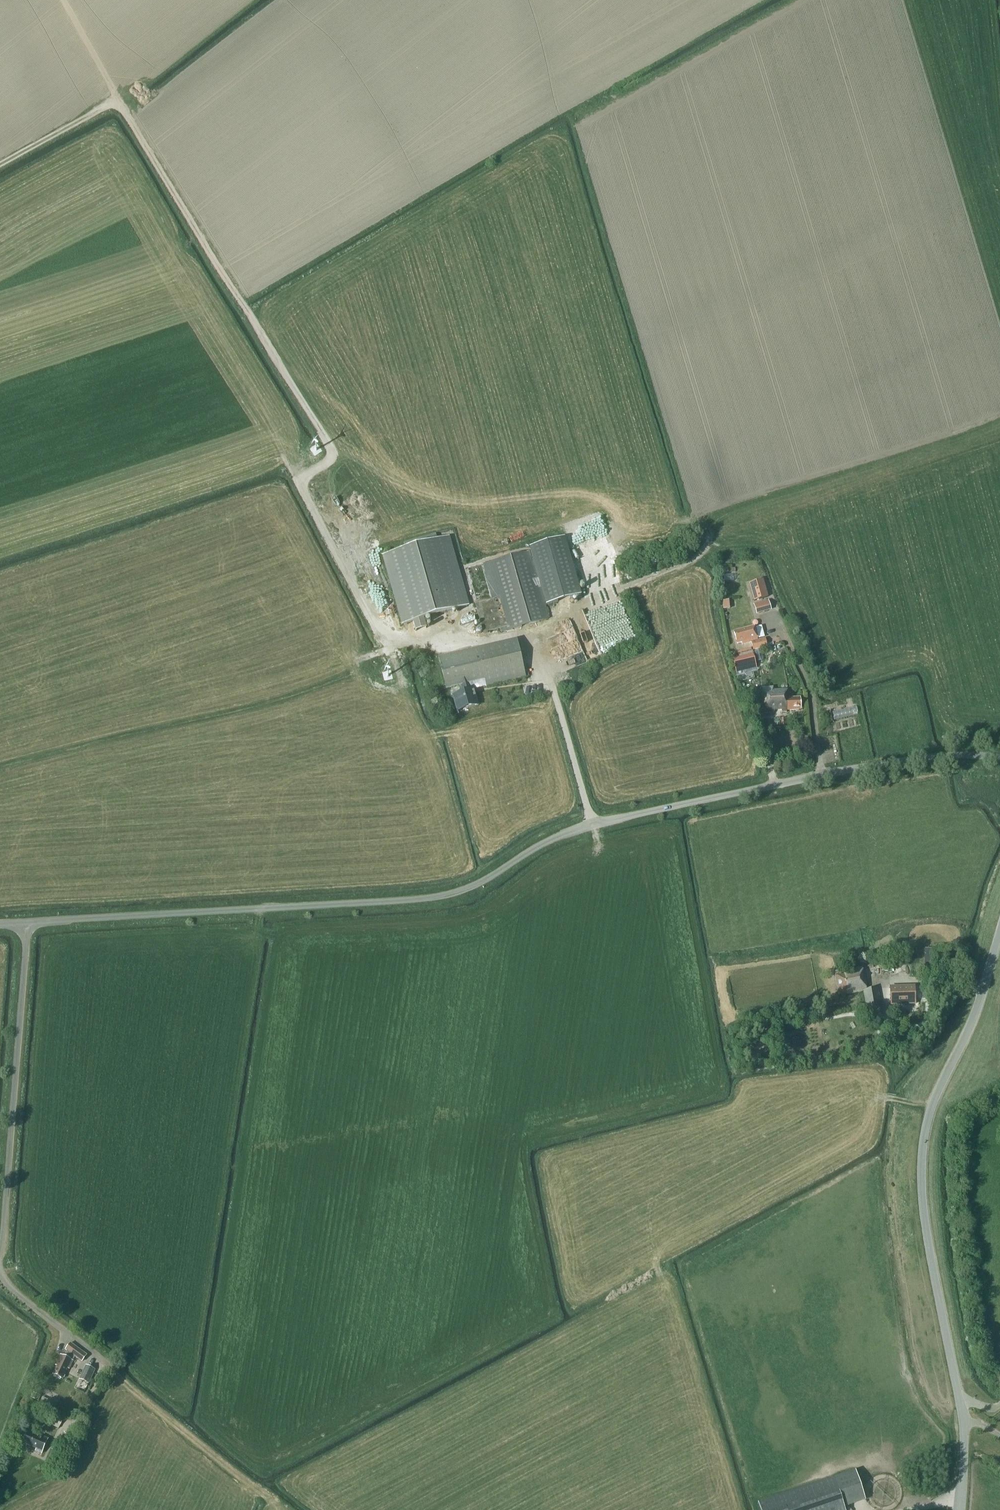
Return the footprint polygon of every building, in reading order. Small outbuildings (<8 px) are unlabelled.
[(413,622),(424,619),(469,605),(449,536),(437,539),(436,534),(403,543),(405,548),(382,555),(402,625),(413,622)] [(529,548),(546,605),(581,595),(564,537),(529,548)] [(502,629),(503,633),(549,620),(530,553),(484,565),(494,600),(476,605),(484,634),(502,629)] [(768,597),(763,580),(749,584),(754,601),(768,597)] [(754,604),(757,614),(771,610),(768,600),(754,604)] [(734,632),(737,643),(741,642),(742,644),(751,642),(753,651),(767,647),(765,639),(757,642),(754,628),(734,632)] [(453,696),(457,712),(458,712),(457,709),(467,706),(468,708),(478,705),(474,690),(471,691),(469,684),(484,680),(486,687),(525,678),(516,640),(439,659),(446,689),(461,686),(463,693),(453,696)] [(732,659),(736,671),(756,665),(753,653),(732,659)] [(787,699),(786,691),(762,692),(762,714),(773,713),(773,710),(781,710),(781,713),(785,713),(785,711),(800,710),(799,698),(787,699)] [(877,988),(866,990),(862,968),(835,973),(839,995),(863,991),(866,1009),(881,1006),(877,988)] [(890,988),(891,1004),(915,1003),(914,987),(890,988)] [(54,1375),(62,1379),(68,1368),(69,1369),(73,1361),(72,1361),(74,1356),(82,1362),(87,1355),(70,1343),(66,1350),(67,1351),(64,1357),(61,1355),(56,1365),(57,1366),(54,1375)] [(86,1366),(79,1379),(88,1384),(95,1370),(86,1366)] [(49,1423),(59,1428),(63,1418),(54,1414),(49,1423)] [(36,1451),(42,1454),(48,1439),(42,1436),(41,1438),(28,1433),(23,1443),(37,1449),(36,1451)] [(65,1433),(59,1446),(68,1450),(74,1437),(65,1433)] [(10,1459),(15,1450),(9,1447),(5,1457),(10,1459)] [(757,1503),(759,1509),(844,1509),(833,1477),(757,1503)]
